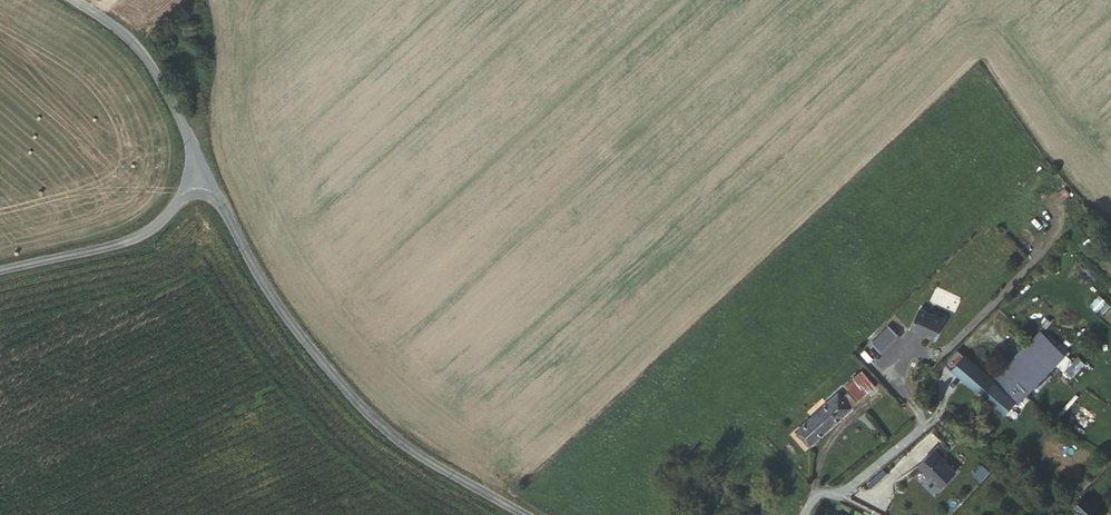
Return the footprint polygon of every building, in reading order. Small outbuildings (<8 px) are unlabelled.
[(921,306),(910,329),(936,341),(946,317),(921,306)] [(871,342),(883,354),(901,336),(889,324),(871,342)] [(1008,396),(962,356),(950,369),(995,409),(1008,396)] [(866,391),(851,376),(844,384),(856,399),(866,391)] [(803,446),(853,402),(843,390),(793,434),(803,446)] [(931,452),(916,466),(936,485),(940,485),(952,472),(931,452)] [(1077,495),(1066,507),(1070,511),(1066,514),(1096,514),(1098,513),(1093,508),(1097,503),(1091,497),(1085,502),(1077,495)]
